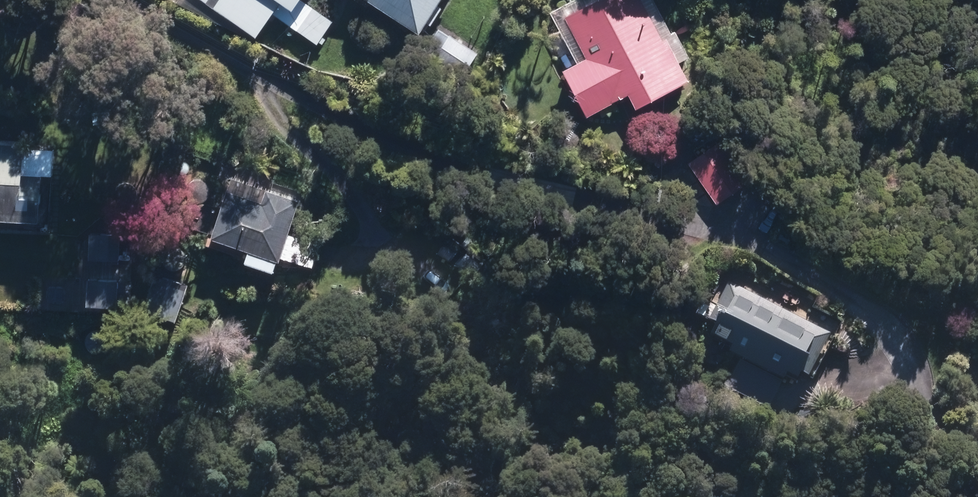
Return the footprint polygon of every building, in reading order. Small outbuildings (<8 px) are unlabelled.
[(217,7),(261,36),(276,14),(317,43),(333,20),(303,0),(222,0),(217,7)] [(424,31),(444,0),(376,0),(424,31)] [(648,0),(599,0),(569,17),(589,54),(564,68),(591,114),(632,91),(641,108),(692,79),(648,0)] [(479,52),(452,34),(436,58),(463,75),(479,52)] [(727,137),(690,161),(719,203),(754,179),(727,137)] [(44,218),(47,173),(25,172),(26,142),(0,141),(0,216),(44,218)] [(231,189),(215,236),(284,258),(303,200),(268,188),(265,200),(231,189)] [(190,283),(157,272),(144,307),(177,319),(190,283)] [(821,339),(740,299),(731,317),(728,316),(718,337),(740,348),(737,354),(791,381),(794,375),(807,382),(818,360),(811,356),(821,339)] [(813,407),(797,408),(798,420),(814,419),(813,407)]
